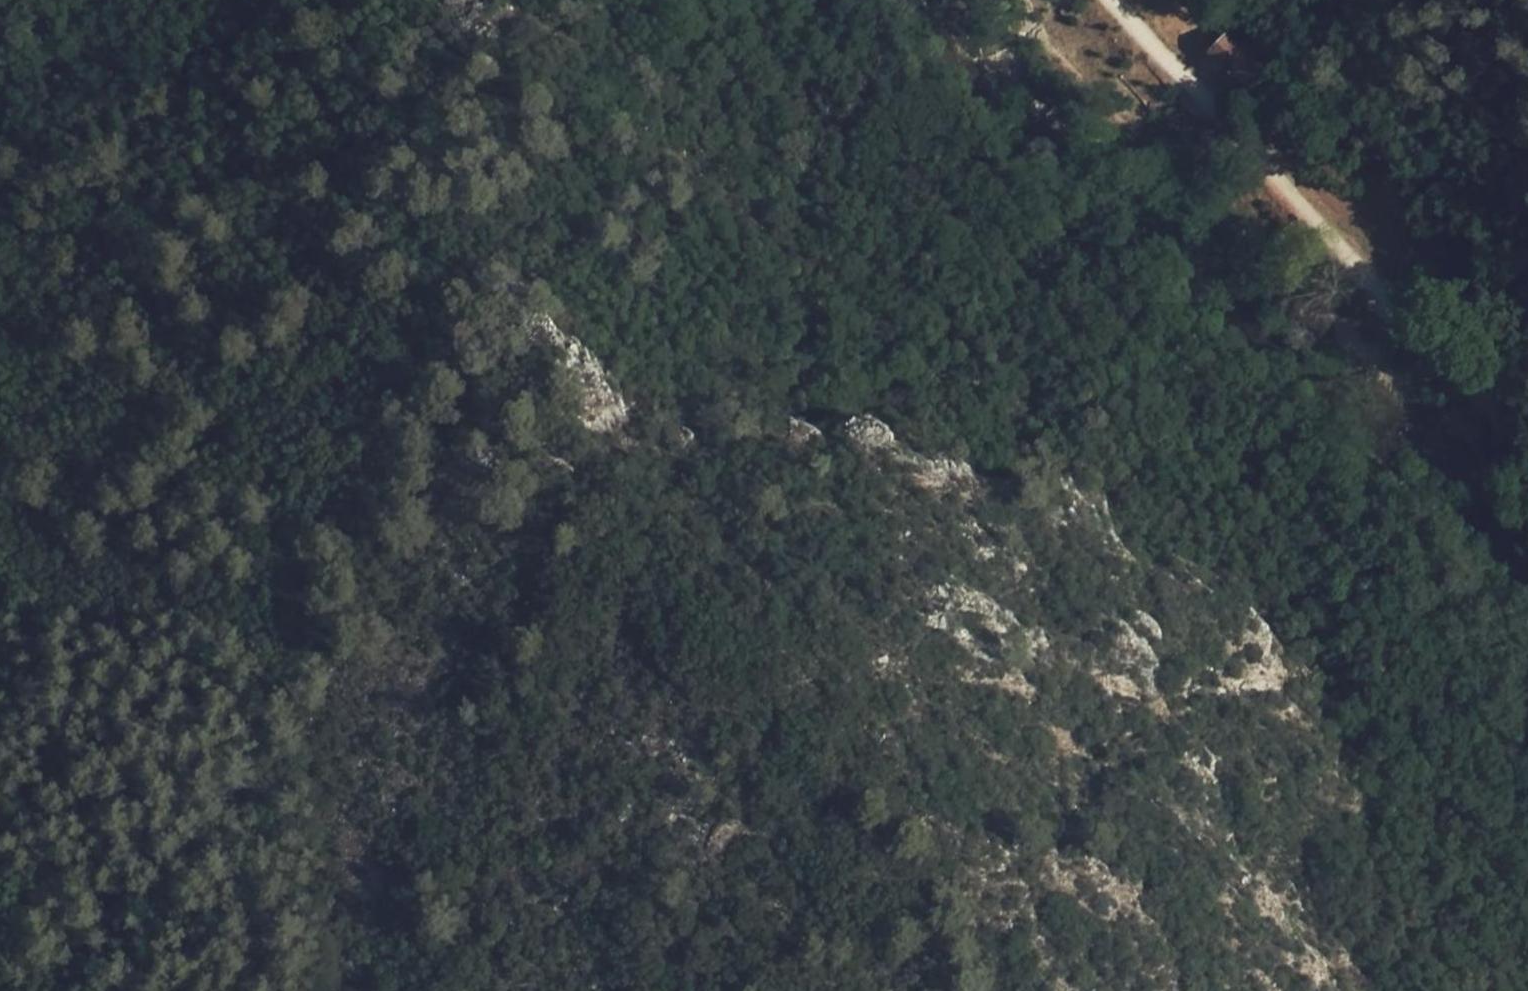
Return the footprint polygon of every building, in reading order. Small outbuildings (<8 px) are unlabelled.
[(1199,15),(1191,22),(1200,32),(1208,25),(1199,15)] [(1226,34),(1209,53),(1249,89),(1265,72),(1226,34)]
